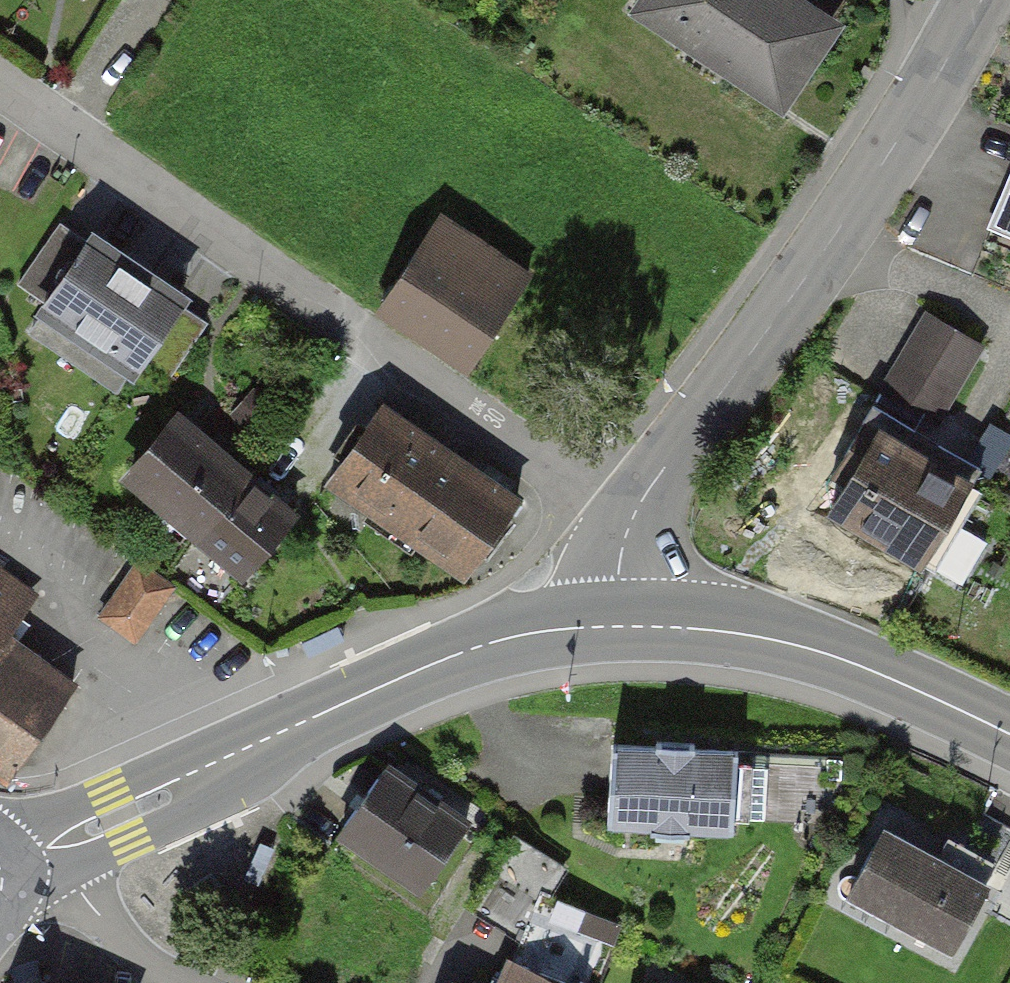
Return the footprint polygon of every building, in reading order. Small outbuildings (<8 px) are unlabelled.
[(796,0),(647,0),(641,9),(780,100),(831,23),(796,0)] [(990,227),(1009,235),(1009,182),(990,227)] [(438,213),(382,300),(471,358),(527,270),(438,213)] [(179,300),(90,240),(88,244),(60,225),(20,283),(49,303),(46,306),(133,365),(135,362),(164,382),(204,323),(176,304),(179,300)] [(980,344),(927,313),(882,390),(935,421),(980,344)] [(516,500),(382,406),(332,477),(399,524),(390,536),(411,551),(420,539),(466,571),(516,500)] [(247,477),(178,418),(131,474),(198,533),(247,477)] [(837,467),(851,475),(832,508),(958,583),(984,540),(948,518),(976,470),(935,446),(928,457),(865,420),(837,467)] [(292,514),(247,477),(198,533),(241,569),(292,514)] [(171,587),(139,564),(102,615),(134,638),(171,587)] [(6,775),(71,683),(4,635),(32,596),(0,573),(0,770),(6,775)] [(742,746),(601,741),(599,814),(739,819),(742,746)] [(466,823),(388,767),(342,830),(420,887),(466,823)] [(985,884),(883,830),(856,879),(891,897),(885,909),(953,945),(985,884)] [(611,924),(545,896),(562,871),(517,839),(477,898),(527,931),(507,982),(586,982),(611,924)]
